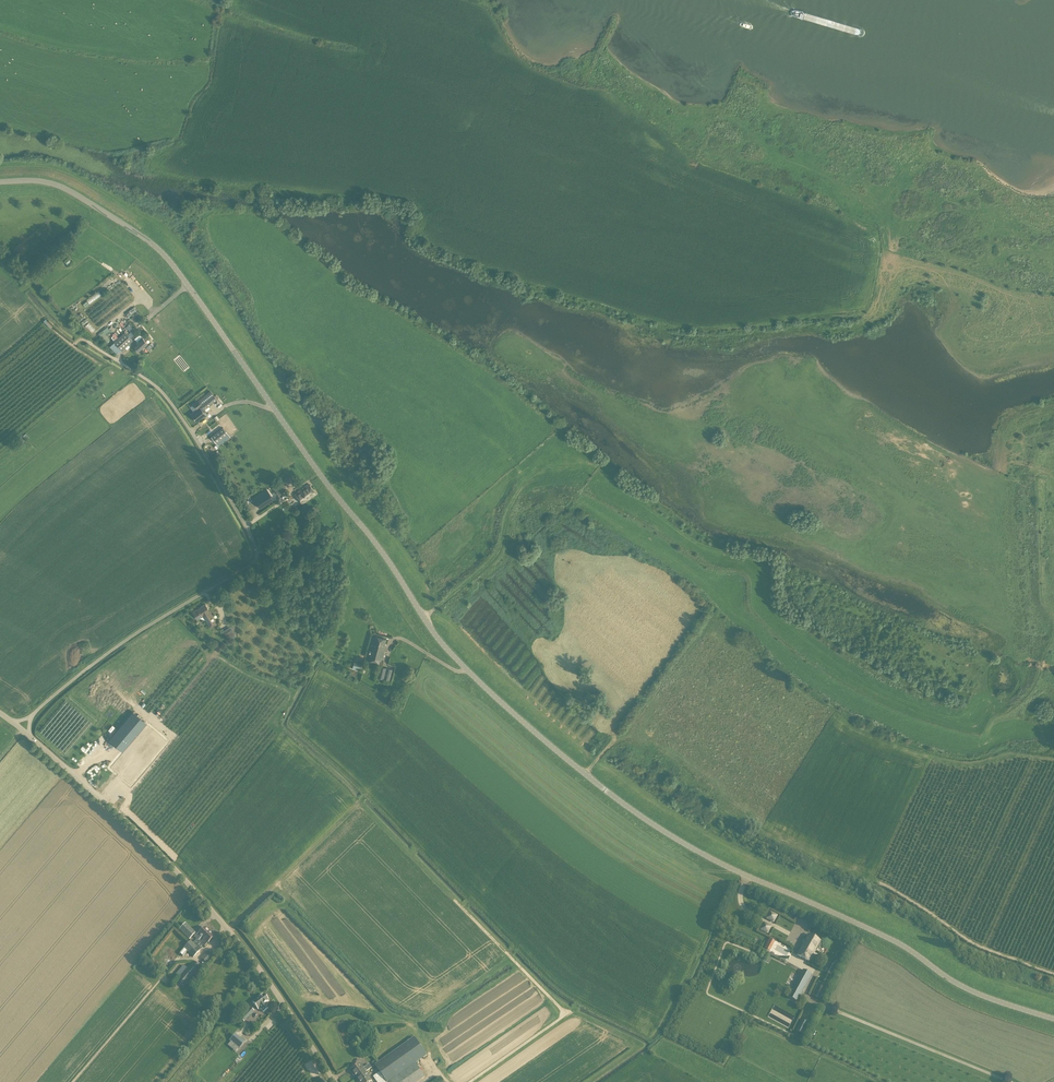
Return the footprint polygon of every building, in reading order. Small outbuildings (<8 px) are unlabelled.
[(89,322),(86,325),(92,331),(95,329),(89,322)] [(110,339),(107,334),(111,331),(108,326),(99,332),(106,342),(110,339)] [(125,332),(114,341),(122,351),(133,340),(125,332)] [(141,337),(133,345),(138,352),(147,343),(141,337)] [(215,394),(214,395),(210,390),(197,400),(197,401),(193,404),(197,408),(197,409),(191,414),(196,421),(205,414),(203,412),(205,410),(204,409),(217,399),(215,397),(216,395),(215,394)] [(218,446),(230,436),(223,427),(211,436),(218,446)] [(294,483),(289,477),(287,473),(281,476),(284,481),(283,481),(288,488),(292,485),(294,484),(294,483)] [(284,491),(284,490),(286,489),(282,484),(280,485),(278,482),(272,486),(278,495),(284,491)] [(316,494),(308,483),(295,493),(302,504),(316,494)] [(273,499),(266,488),(252,498),(259,508),(273,499)] [(205,604),(193,612),(197,619),(203,615),(210,627),(217,623),(205,604)] [(230,626),(222,631),(227,638),(229,637),(230,639),(236,636),(234,634),(234,633),(230,626)] [(384,646),(386,639),(375,636),(373,645),(371,645),(368,656),(382,660),(386,647),(384,646)] [(387,668),(380,666),(378,677),(384,679),(390,680),(392,669),(387,668)] [(108,739),(122,750),(146,722),(132,711),(108,739)] [(167,741),(146,723),(108,767),(130,785),(167,741)] [(770,910),(766,919),(774,923),(778,914),(770,910)] [(189,940),(195,933),(185,923),(179,930),(189,940)] [(214,935),(219,931),(211,923),(207,927),(214,935)] [(188,953),(199,942),(209,932),(204,927),(194,937),(197,939),(193,943),(191,941),(183,948),(188,953)] [(209,932),(199,942),(188,953),(193,958),(200,950),(204,946),(214,937),(209,932)] [(817,951),(819,947),(820,947),(822,943),(820,942),(821,941),(808,935),(797,955),(810,962),(816,950),(817,951)] [(768,937),(764,945),(766,945),(765,948),(771,951),(775,940),(768,937)] [(207,964),(213,956),(208,951),(201,959),(207,964)] [(178,978),(186,985),(200,968),(193,962),(178,978)] [(811,977),(816,979),(820,970),(815,968),(811,977)] [(797,1002),(812,974),(804,970),(788,997),(797,1002)] [(264,1003),(268,1000),(263,994),(259,998),(258,997),(252,1002),(253,1003),(258,1009),(259,1009),(260,1010),(261,1009),(263,1012),(268,1008),(264,1003)] [(790,1027),(795,1016),(774,1006),(769,1017),(790,1027)] [(250,1016),(246,1013),(240,1019),(244,1022),(250,1016)] [(795,1035),(803,1038),(808,1026),(800,1023),(795,1035)] [(246,1041),(241,1037),(240,1039),(234,1034),(229,1041),(230,1042),(227,1045),(235,1052),(238,1048),(239,1049),(246,1041)] [(380,1072),(373,1077),(377,1081),(418,1081),(425,1077),(415,1063),(427,1055),(414,1037),(375,1065),(380,1072)] [(349,1070),(354,1077),(355,1076),(359,1081),(370,1081),(372,1081),(366,1072),(372,1068),(369,1064),(363,1068),(360,1063),(349,1070)]
